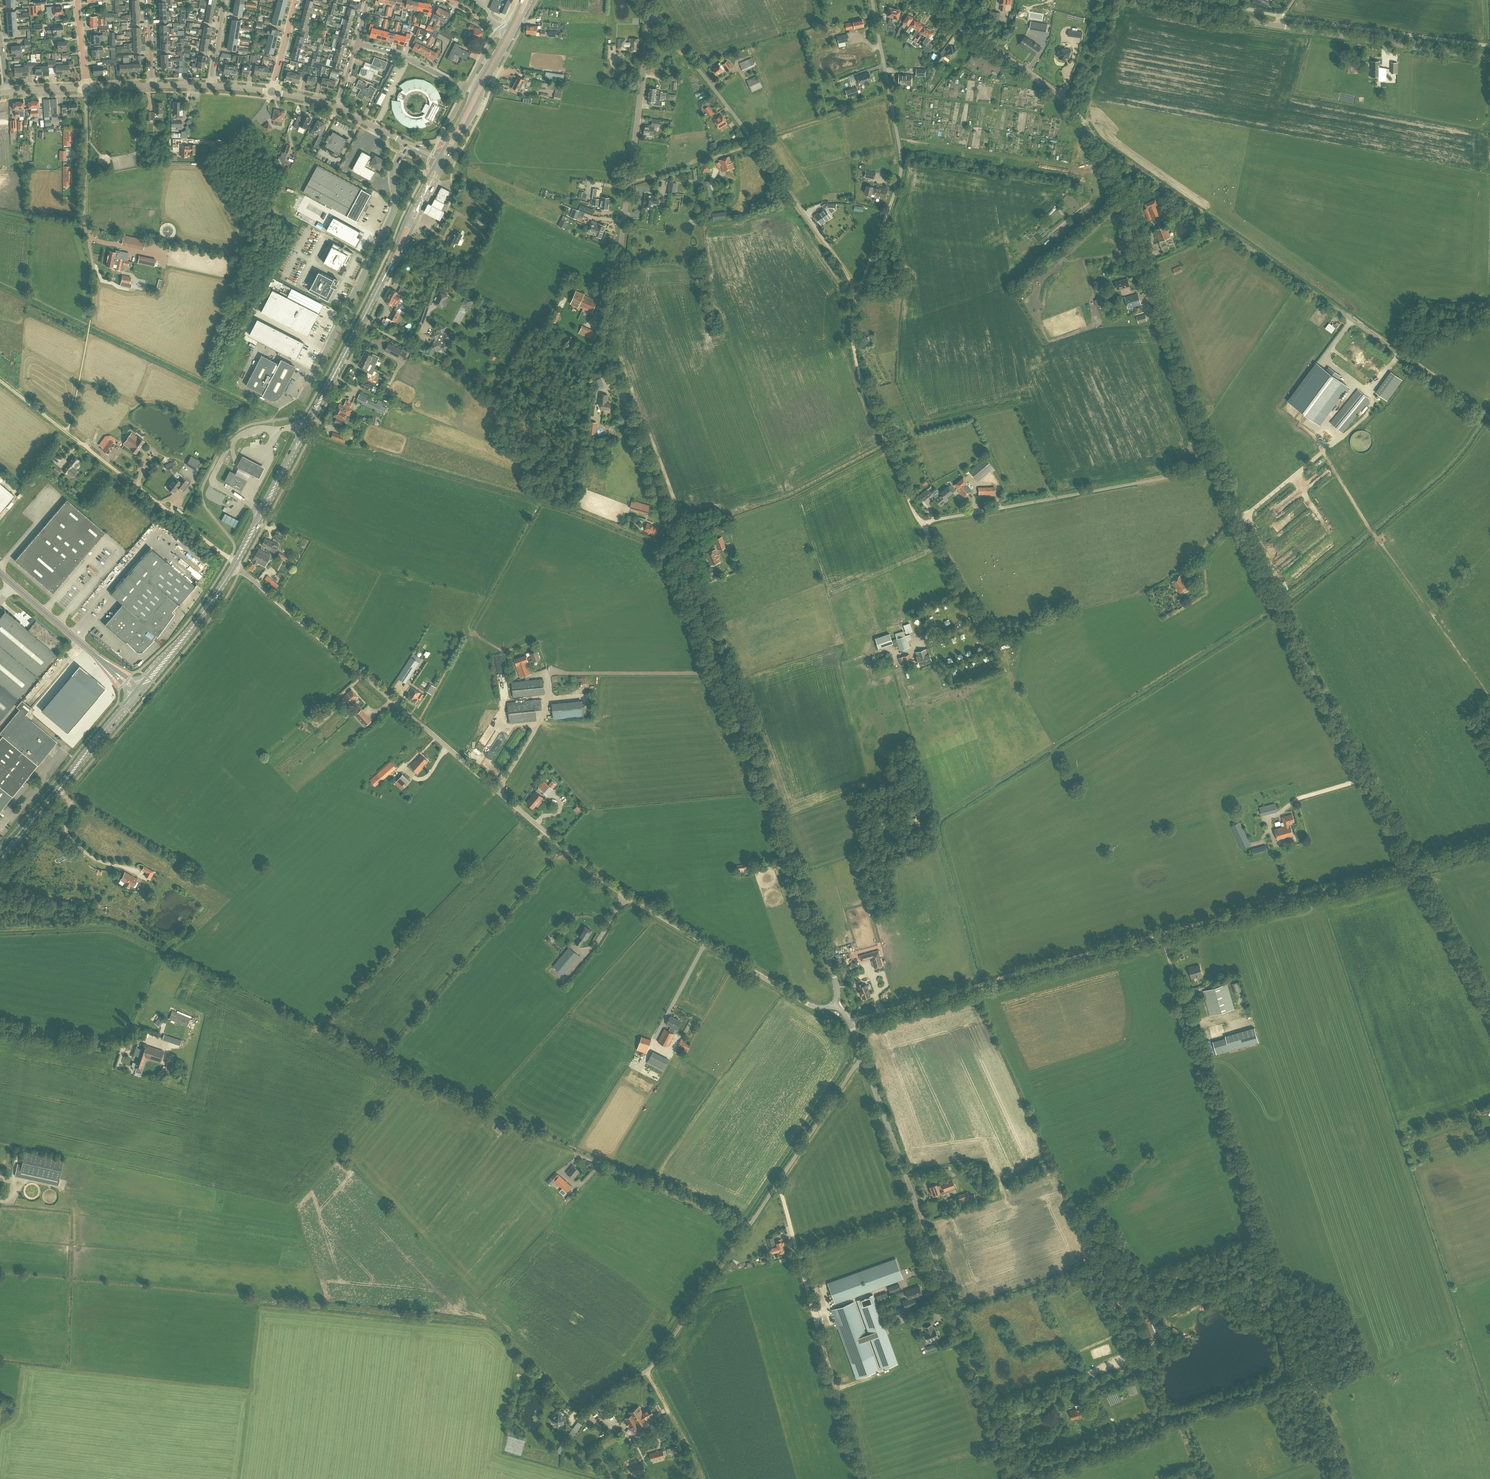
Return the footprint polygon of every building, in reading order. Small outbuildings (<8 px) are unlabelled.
[(323,8),(319,7),(319,6),(316,6),(316,5),(313,4),(314,1),(311,0),(307,0),(306,5),(315,8),(318,9),(323,10),(323,8)] [(404,2),(402,2),(402,0),(396,0),(395,5),(395,9),(400,10),(403,10),(404,2)] [(413,1),(413,0),(411,0),(407,0),(407,3),(404,2),(403,10),(405,11),(406,7),(411,8),(413,1)] [(489,9),(500,13),(501,11),(505,13),(509,5),(511,2),(512,0),(493,0),(489,9)] [(1008,0),(1000,0),(999,4),(1001,4),(1000,10),(1005,11),(1006,4),(1008,5),(1008,0)] [(213,10),(214,4),(201,2),(200,5),(205,6),(204,9),(213,10)] [(425,4),(423,11),(428,12),(427,16),(430,16),(432,8),(429,8),(430,4),(425,3),(425,4)] [(29,16),(37,15),(36,5),(28,5),(29,16)] [(314,10),(315,8),(306,5),(304,11),(313,14),(314,14),(319,15),(320,12),(314,10)] [(63,14),(62,6),(53,7),(52,6),(46,7),(47,18),(54,17),(53,15),(54,15),(54,16),(58,15),(63,14)] [(344,12),(354,15),(355,9),(349,7),(345,6),(344,12)] [(439,19),(444,10),(438,7),(438,9),(435,7),(432,17),(437,19),(437,18),(439,19)] [(886,22),(885,26),(890,28),(891,24),(895,9),(889,7),(887,16),(889,17),(888,23),(886,22)] [(893,25),(894,25),(895,18),(898,19),(900,10),(895,9),(891,24),(890,28),(892,28),(893,25)] [(449,12),(444,10),(439,19),(441,20),(442,21),(443,18),(448,20),(451,16),(448,14),(449,12)] [(283,14),(275,11),(274,17),(281,19),(283,14)] [(312,17),(313,14),(304,11),(302,17),(309,19),(316,21),(317,18),(312,17)] [(354,15),(344,12),(341,11),(340,14),(347,16),(346,19),(352,21),(354,15)] [(193,13),(187,12),(187,13),(186,20),(194,21),(194,18),(194,13),(193,13)] [(114,13),(105,13),(105,17),(99,17),(99,18),(97,19),(97,16),(89,16),(90,22),(103,21),(108,21),(114,21),(114,18),(114,13)] [(211,22),(212,16),(199,14),(198,17),(202,17),(202,18),(205,18),(205,21),(211,22)] [(908,15),(907,14),(902,22),(904,23),(901,26),(904,28),(907,25),(908,26),(913,19),(912,18),(913,18),(911,16),(911,17),(910,17),(910,16),(909,15),(908,15)] [(280,25),(281,19),(274,17),(272,23),(280,25)] [(864,27),(862,19),(853,21),(853,22),(852,23),(851,22),(845,23),(846,30),(853,29),(853,28),(854,28),(854,29),(864,27)] [(914,29),(919,22),(914,19),(910,26),(906,31),(909,33),(912,27),(914,29)] [(333,22),(332,25),(341,28),(342,27),(344,27),(343,31),(349,33),(351,27),(344,25),(335,22),(335,23),(333,22)] [(919,32),(923,25),(919,22),(914,29),(916,30),(912,36),(915,37),(918,32),(919,32)] [(301,23),(299,29),(302,30),(301,33),(308,35),(309,33),(309,31),(311,26),(310,25),(307,25),(301,23)] [(376,37),(378,29),(373,28),(374,24),(371,24),(369,32),(371,32),(370,36),(376,37)] [(479,37),(482,31),(478,29),(479,28),(470,24),(468,28),(473,31),(471,33),(479,37)] [(527,25),(526,33),(537,34),(536,35),(540,36),(545,36),(545,32),(545,31),(541,31),(541,33),(537,32),(537,26),(527,25)] [(63,32),(62,26),(55,26),(55,27),(47,28),(47,32),(53,31),(53,36),(60,36),(60,32),(63,32)] [(894,35),(896,31),(889,28),(884,26),(882,30),(887,32),(894,35)] [(922,38),(928,29),(924,26),(920,32),(916,38),(919,40),(921,37),(921,36),(922,34),(924,35),(922,38)] [(277,36),(278,30),(271,28),(270,31),(267,30),(267,31),(261,30),(261,32),(262,32),(261,34),(266,35),(266,33),(269,34),(277,36)] [(441,31),(440,34),(451,40),(454,35),(443,28),(441,31)] [(929,38),(933,32),(928,29),(922,38),(924,39),(922,42),(926,45),(923,50),(930,54),(932,44),(929,42),(931,39),(929,38)] [(347,39),(349,33),(339,30),(338,34),(334,34),(333,38),(337,39),(344,41),(345,38),(347,39)] [(396,31),(394,30),(393,30),(392,33),(389,32),(388,40),(393,41),(395,34),(396,31)] [(210,33),(203,32),(201,32),(196,31),(196,34),(199,34),(199,35),(202,35),(202,38),(209,39),(210,33)] [(308,38),(308,35),(301,33),(300,36),(298,35),(296,41),(303,43),(304,37),(308,38)] [(401,35),(399,43),(404,44),(405,41),(408,42),(410,34),(407,33),(406,37),(401,35)] [(846,46),(845,42),(849,41),(847,34),(836,36),(838,43),(838,45),(834,46),(835,50),(840,49),(839,47),(846,46)] [(97,35),(90,35),(91,43),(97,43),(104,42),(104,39),(103,35),(97,35)] [(418,51),(421,44),(423,42),(423,41),(418,39),(416,37),(412,45),(414,46),(412,49),(417,51),(418,51)] [(12,53),(15,53),(16,56),(22,55),(22,51),(20,51),(20,49),(25,48),(25,47),(31,47),(31,42),(32,42),(31,38),(24,39),(25,42),(24,42),(24,45),(20,45),(11,46),(12,53)] [(629,38),(629,42),(626,42),(626,39),(617,38),(617,50),(625,50),(626,47),(629,47),(629,51),(639,51),(639,39),(629,38)] [(1028,38),(1023,45),(1027,47),(1026,48),(1030,51),(1031,51),(1032,52),(1036,55),(1041,48),(1038,45),(1038,44),(1035,43),(1028,38)] [(344,41),(337,39),(334,48),(335,48),(338,49),(344,50),(346,44),(343,44),(344,41)] [(430,45),(432,41),(428,40),(426,44),(428,44),(423,54),(428,56),(432,50),(429,49),(431,45),(430,45)] [(67,51),(66,41),(57,42),(55,42),(55,46),(58,45),(58,51),(67,51)] [(302,46),(303,43),(296,41),(294,47),(301,49),(304,50),(307,50),(308,48),(305,47),(302,46)] [(208,45),(194,43),(190,42),(189,45),(194,45),(194,46),(198,46),(198,47),(200,47),(200,50),(207,51),(208,45)] [(467,60),(471,53),(459,47),(460,44),(456,42),(447,58),(452,61),(455,54),(467,60)] [(428,44),(426,44),(425,43),(424,46),(421,44),(418,51),(423,54),(428,44)] [(236,47),(236,45),(228,44),(227,49),(235,50),(238,51),(237,54),(243,55),(248,54),(249,49),(239,47),(239,48),(236,47)] [(954,48),(951,46),(946,53),(944,56),(940,53),(935,61),(939,65),(945,56),(950,60),(952,57),(954,57),(956,54),(955,53),(957,50),(954,48)] [(1069,58),(1072,50),(1060,46),(1058,53),(1061,54),(1060,56),(1059,58),(1066,60),(1067,57),(1069,58)] [(92,58),(98,57),(103,57),(103,51),(103,47),(97,48),(97,49),(92,50),(92,58)] [(300,52),(301,49),(294,47),(293,53),(299,55),(306,56),(306,54),(303,53),(300,52)] [(432,50),(428,56),(428,57),(433,59),(435,56),(437,58),(441,50),(438,49),(437,52),(432,50)] [(299,58),(299,55),(293,53),(291,59),(298,60),(301,61),(304,62),(305,60),(302,59),(302,58),(299,58)] [(343,56),(336,54),(330,53),(329,55),(335,57),(335,60),(341,62),(343,56)] [(256,63),(258,54),(256,54),(254,54),(254,55),(253,62),(255,63),(255,65),(254,73),(260,75),(262,66),(258,65),(259,63),(256,63)] [(120,71),(127,71),(126,55),(123,55),(123,58),(123,64),(120,64),(120,63),(115,63),(116,69),(120,69),(120,71)] [(133,64),(133,71),(140,70),(140,65),(141,64),(141,58),(146,58),(145,55),(141,56),(141,55),(135,55),(135,60),(138,60),(138,63),(133,64)] [(371,64),(370,67),(376,69),(379,70),(379,71),(380,68),(384,69),(385,66),(386,61),(375,57),(372,64),(371,64)] [(743,72),(755,66),(751,58),(739,63),(743,72)] [(341,62),(335,60),(331,59),(329,65),(339,68),(341,62)] [(49,74),(53,73),(52,60),(47,60),(48,66),(42,66),(42,75),(49,74)] [(63,74),(62,65),(56,65),(56,60),(52,60),(53,73),(56,73),(56,74),(63,74)] [(62,65),(63,74),(69,73),(69,67),(74,67),(73,60),(68,61),(68,65),(62,65)] [(28,75),(32,75),(31,61),(27,62),(27,64),(24,65),(24,67),(21,67),(22,76),(28,75)] [(42,75),(42,66),(36,66),(35,61),(31,61),(32,75),(35,75),(42,75)] [(171,61),(161,62),(161,68),(164,68),(164,69),(175,69),(175,66),(171,66),(171,61)] [(204,68),(205,62),(195,61),(195,63),(192,63),(192,64),(191,67),(195,68),(202,69),(202,68),(204,68)] [(732,68),(727,61),(720,67),(719,64),(712,69),(716,75),(723,70),(722,69),(724,68),(727,72),(732,68)] [(1370,70),(1370,77),(1380,77),(1382,77),(1382,78),(1386,78),(1386,75),(1386,69),(1381,69),(1381,70),(1380,69),(1380,61),(1371,61),(1371,70),(1370,70)] [(250,66),(250,63),(247,62),(247,65),(243,65),(242,73),(248,74),(250,66)] [(387,77),(394,63),(391,62),(386,73),(387,73),(386,76),(387,77)] [(230,73),(229,75),(233,75),(235,74),(236,74),(237,68),(237,66),(238,66),(238,63),(235,63),(235,65),(231,65),(230,73)] [(107,67),(107,65),(99,66),(93,66),(94,74),(95,74),(96,75),(100,75),(101,73),(103,73),(103,71),(108,71),(107,67)] [(376,69),(370,67),(369,70),(362,67),(360,72),(361,72),(360,75),(372,80),(374,74),(377,75),(379,70),(376,69)] [(292,81),(295,73),(291,72),(291,69),(286,68),(284,74),(287,75),(286,79),(292,81)] [(925,77),(926,69),(916,68),(915,76),(925,77)] [(298,83),(300,76),(301,77),(302,72),(299,71),(299,73),(295,72),(295,73),(292,81),(298,83)] [(330,75),(330,77),(329,79),(327,87),(334,89),(336,81),(338,82),(339,79),(337,78),(338,75),(338,74),(331,72),(331,75),(330,75)] [(860,85),(872,81),(869,73),(857,76),(860,85)] [(312,76),(309,75),(308,79),(307,83),(313,85),(313,83),(316,84),(316,83),(317,83),(317,80),(317,79),(315,78),(315,77),(316,75),(312,74),(312,76)] [(911,85),(912,75),(899,74),(898,84),(911,85)] [(538,81),(532,78),(533,76),(526,75),(523,79),(518,76),(515,82),(516,82),(519,84),(522,85),(523,83),(526,85),(529,86),(528,87),(535,86),(553,89),(554,81),(552,80),(552,84),(538,81)] [(752,92),(762,87),(757,75),(746,80),(752,92)] [(435,87),(434,88),(431,84),(428,82),(427,83),(424,80),(420,79),(420,80),(416,79),(412,79),(412,81),(407,81),(404,83),(404,84),(400,86),(402,90),(400,92),(397,96),(398,97),(397,101),(392,100),(393,105),(392,105),(393,109),(395,113),(394,113),(396,117),(400,119),(399,120),(402,123),(406,124),(406,125),(410,127),(414,126),(414,128),(418,128),(422,126),(422,127),(426,126),(425,123),(431,121),(433,122),(441,106),(439,105),(437,99),(440,98),(439,94),(438,95),(437,91),(435,87)] [(369,88),(357,82),(356,86),(361,89),(357,97),(363,100),(365,96),(371,99),(377,88),(370,85),(369,88)] [(519,84),(516,82),(515,82),(512,88),(519,91),(522,93),(524,89),(521,88),(522,85),(519,84)] [(847,97),(859,94),(857,87),(845,90),(847,97)] [(666,93),(663,93),(663,92),(659,91),(659,90),(656,90),(656,89),(649,88),(648,95),(655,96),(656,93),(658,93),(658,96),(662,96),(666,97),(666,93)] [(1030,91),(1028,111),(1037,111),(1039,91),(1030,91)] [(381,105),(385,96),(386,94),(382,92),(377,103),(381,105)] [(658,96),(655,96),(648,95),(647,101),(654,102),(654,103),(659,103),(659,100),(662,100),(662,96),(658,96)] [(58,113),(57,98),(50,99),(51,103),(50,103),(50,99),(43,99),(44,111),(44,117),(52,117),(58,117),(58,113)] [(72,103),(72,102),(69,102),(68,104),(62,105),(62,113),(68,113),(69,116),(73,116),(74,115),(73,110),(77,110),(76,103),(72,103)] [(162,102),(154,102),(154,112),(155,113),(158,113),(158,116),(163,116),(162,113),(162,102)] [(708,106),(706,103),(701,106),(703,110),(704,109),(708,117),(714,113),(709,106),(708,106)] [(284,122),(285,111),(275,109),(273,120),(273,124),(282,126),(283,122),(284,122)] [(311,118),(304,114),(303,117),(299,115),(294,127),(299,129),(301,125),(307,128),(311,118)] [(719,128),(727,123),(721,115),(713,120),(719,128)] [(659,127),(660,120),(652,119),(651,126),(644,125),(643,135),(653,136),(654,127),(659,127)] [(325,124),(318,120),(317,120),(318,120),(316,123),(315,122),(313,127),(314,127),(313,130),(320,134),(321,133),(323,134),(326,128),(324,127),(325,124)] [(182,129),(182,127),(182,121),(173,121),(171,121),(171,127),(171,133),(171,137),(176,137),(181,137),(181,133),(175,133),(175,127),(177,127),(177,129),(182,129)] [(267,132),(273,128),(269,122),(263,127),(267,132)] [(72,141),(72,130),(63,130),(63,145),(67,145),(67,141),(72,141)] [(343,138),(333,132),(332,136),(329,134),(326,141),(328,142),(326,146),(335,150),(335,151),(340,154),(348,138),(343,140),(342,139),(343,138)] [(1074,139),(1072,149),(1082,151),(1084,140),(1074,139)] [(319,148),(322,143),(317,140),(314,146),(319,148)] [(288,154),(291,145),(285,143),(282,151),(282,152),(281,157),(279,156),(279,157),(282,163),(285,161),(287,153),(288,154)] [(195,154),(195,145),(181,145),(181,157),(187,157),(187,152),(190,152),(190,154),(195,154)] [(374,158),(370,156),(362,151),(357,161),(352,170),(371,180),(375,172),(375,171),(376,168),(380,169),(385,160),(375,155),(374,158)] [(731,163),(729,157),(719,160),(723,172),(734,168),(732,163),(731,163)] [(1012,161),(1010,170),(1020,172),(1021,162),(1012,161)] [(703,173),(707,171),(711,170),(709,163),(700,166),(703,173)] [(362,189),(332,173),(318,165),(303,192),(347,216),(347,217),(356,222),(371,193),(362,188),(362,189)] [(63,166),(63,186),(67,186),(67,181),(71,182),(71,171),(67,170),(67,166),(63,166)] [(874,179),(876,173),(876,172),(866,170),(864,177),(874,179)] [(701,181),(703,197),(711,196),(710,180),(709,180),(705,181),(701,181)] [(675,192),(676,186),(677,183),(670,182),(669,185),(668,191),(675,192)] [(6,189),(6,196),(10,196),(10,194),(14,194),(14,192),(22,192),(22,189),(21,189),(21,187),(13,187),(13,186),(10,186),(10,189),(6,189)] [(873,187),(866,186),(865,193),(867,194),(866,196),(871,197),(871,194),(875,195),(874,196),(875,197),(875,198),(879,198),(879,197),(886,199),(888,189),(876,186),(876,188),(873,187)] [(439,202),(446,189),(441,187),(435,200),(439,202)] [(444,205),(450,192),(446,189),(439,202),(444,205)] [(585,192),(579,191),(577,198),(585,200),(586,195),(584,194),(585,192)] [(1079,191),(1070,200),(1078,207),(1086,199),(1079,191)] [(659,204),(660,197),(654,196),(645,195),(645,200),(644,200),(643,203),(644,203),(644,208),(652,209),(653,203),(659,204)] [(445,214),(441,211),(444,205),(439,202),(435,200),(434,203),(432,207),(429,205),(424,213),(430,216),(440,222),(445,214)] [(1157,204),(1155,200),(1145,204),(1147,208),(1144,209),(1148,220),(1162,215),(1159,208),(1157,204)] [(580,205),(578,210),(585,213),(593,216),(595,210),(580,205)] [(573,208),(570,217),(576,219),(578,214),(584,216),(585,213),(578,210),(573,208)] [(821,224),(831,217),(824,208),(814,216),(821,224)] [(1061,209),(1059,211),(1065,218),(1067,216),(1061,209)] [(561,218),(558,226),(565,229),(569,221),(568,221),(569,218),(563,216),(562,218),(561,218)] [(359,231),(334,218),(327,230),(355,245),(359,237),(356,236),(359,231)] [(589,226),(591,227),(603,232),(606,226),(598,223),(592,221),(589,226)] [(166,224),(164,225),(162,227),(160,229),(160,232),(160,234),(162,237),(164,238),(167,239),(169,239),(172,238),(174,237),(175,235),(176,232),(176,230),(175,227),(173,226),(171,224),(169,223),(166,224)] [(603,232),(591,227),(589,226),(587,232),(594,234),(594,235),(601,238),(603,232)] [(1159,242),(1171,237),(1166,226),(1155,230),(1159,242)] [(462,235),(456,231),(454,234),(452,233),(447,243),(453,247),(457,240),(459,241),(462,235)] [(145,241),(124,236),(122,245),(143,250),(145,241)] [(440,252),(444,244),(440,242),(436,249),(440,252)] [(343,272),(353,253),(333,243),(323,262),(343,272)] [(109,251),(108,256),(119,258),(123,259),(124,260),(127,261),(129,253),(116,251),(116,252),(109,251)] [(123,259),(119,258),(108,256),(106,266),(113,267),(114,264),(117,265),(116,269),(121,271),(124,269),(123,267),(123,265),(128,266),(129,261),(124,260),(123,259)] [(1175,275),(1182,271),(1180,266),(1172,269),(1175,275)] [(328,301),(338,281),(319,271),(309,291),(328,301)] [(130,285),(131,277),(122,275),(121,283),(130,285)] [(1117,290),(1130,286),(1127,278),(1115,282),(1117,290)] [(408,293),(408,292),(408,291),(407,290),(407,289),(401,286),(398,292),(392,289),(389,295),(404,303),(403,302),(403,301),(405,299),(408,293)] [(273,290),(261,312),(307,336),(319,313),(273,290)] [(592,312),(597,300),(584,295),(584,294),(576,290),(570,304),(579,307),(592,312)] [(442,309),(443,305),(447,299),(449,296),(445,293),(444,294),(441,293),(435,304),(438,306),(437,306),(442,309)] [(1128,308),(1141,305),(1138,293),(1125,297),(1128,308)] [(397,311),(404,303),(389,295),(386,301),(392,305),(392,304),(396,307),(395,310),(390,319),(387,318),(383,325),(386,326),(389,321),(398,325),(398,324),(399,324),(404,314),(397,311)] [(418,300),(414,298),(410,305),(415,308),(419,301),(420,300),(418,299),(418,300)] [(422,308),(418,318),(424,320),(428,310),(430,304),(424,302),(422,308)] [(463,311),(457,322),(462,325),(468,314),(463,311)] [(556,322),(558,317),(560,313),(558,312),(555,311),(551,320),(553,321),(556,322)] [(1137,317),(1139,323),(1147,321),(1145,314),(1137,317)] [(258,319),(250,335),(296,358),(304,343),(258,319)] [(1335,327),(1329,323),(1325,328),(1331,332),(1335,327)] [(444,332),(446,327),(440,324),(436,330),(437,331),(437,332),(434,330),(430,337),(435,340),(434,342),(431,348),(436,351),(439,346),(440,347),(440,348),(446,351),(450,345),(445,342),(446,341),(448,342),(452,335),(445,332),(445,333),(444,332)] [(594,340),(598,332),(595,331),(582,325),(579,333),(592,339),(594,340)] [(398,358),(402,350),(388,343),(384,351),(398,358)] [(373,365),(375,365),(379,357),(373,353),(372,355),(365,351),(361,358),(370,363),(373,365)] [(280,364),(262,355),(246,386),(264,395),(263,396),(268,398),(271,399),(273,399),(276,398),(278,397),(280,396),(282,394),(282,393),(283,394),(285,391),(284,390),(296,367),(282,360),(280,364)] [(367,370),(370,363),(361,358),(358,365),(367,370)] [(1328,367),(1326,371),(1316,364),(1288,403),(1319,426),(1348,387),(1338,380),(1341,376),(1328,367)] [(1392,398),(1404,381),(1393,373),(1380,390),(1392,398)] [(595,388),(603,385),(600,375),(592,378),(595,388)] [(371,391),(374,385),(364,380),(361,387),(371,391)] [(1342,433),(1370,399),(1358,389),(1330,423),(1342,433)] [(380,411),(384,413),(387,408),(382,406),(384,402),(378,399),(376,403),(371,400),(368,399),(370,396),(360,391),(356,400),(380,411)] [(609,409),(610,403),(607,403),(608,395),(599,393),(598,403),(601,404),(600,410),(604,410),(604,409),(609,409)] [(340,404),(337,410),(347,415),(349,416),(352,409),(350,408),(352,403),(346,400),(344,406),(340,404)] [(344,421),(347,415),(337,410),(334,417),(336,418),(334,422),(342,426),(344,421)] [(597,422),(589,421),(588,433),(595,434),(597,422)] [(345,443),(347,437),(333,432),(331,438),(345,443)] [(139,438),(137,437),(131,433),(130,435),(124,444),(131,449),(136,453),(144,441),(139,438)] [(108,438),(101,449),(108,454),(115,443),(108,438)] [(238,464),(238,465),(240,465),(236,472),(248,478),(249,476),(251,471),(256,475),(260,477),(266,465),(262,463),(245,455),(243,454),(238,464)] [(79,466),(79,465),(79,464),(78,464),(78,463),(77,463),(79,460),(73,456),(68,462),(69,463),(63,471),(67,474),(67,473),(73,477),(77,472),(71,468),(73,466),(74,467),(75,467),(75,468),(76,468),(77,468),(78,467),(79,467),(79,466)] [(977,481),(993,468),(984,457),(968,471),(977,481)] [(167,470),(174,467),(171,462),(165,465),(167,470)] [(58,475),(62,469),(56,465),(51,470),(58,475)] [(242,489),(248,478),(236,472),(231,469),(225,480),(242,489)] [(179,481),(174,477),(166,487),(174,493),(178,487),(182,490),(187,482),(181,478),(179,481)] [(963,498),(972,490),(966,483),(967,482),(963,477),(954,485),(957,489),(956,489),(963,498)] [(0,483),(0,513),(14,496),(0,483)] [(955,490),(951,485),(948,487),(940,493),(940,492),(935,496),(936,498),(935,499),(941,506),(946,502),(946,501),(947,500),(945,498),(952,492),(953,493),(955,490)] [(1336,494),(1339,492),(1336,486),(1325,492),(1327,496),(1334,491),(1336,494)] [(979,496),(995,496),(995,487),(978,487),(979,496)] [(923,501),(931,494),(927,490),(919,496),(923,501)] [(53,593),(106,530),(67,498),(14,560),(53,593)] [(648,512),(650,506),(632,501),(631,507),(648,512)] [(1308,508),(1303,502),(1297,508),(1303,514),(1308,508)] [(236,527),(239,519),(226,513),(222,520),(236,527)] [(656,534),(658,528),(651,525),(652,524),(647,523),(644,531),(649,533),(649,532),(656,534)] [(1274,528),(1262,537),(1267,543),(1279,535),(1274,528)] [(719,551),(726,548),(722,537),(715,540),(719,551)] [(269,540),(265,538),(262,544),(266,547),(265,548),(275,553),(279,544),(269,539),(269,540)] [(195,586),(164,560),(150,547),(111,594),(122,604),(105,625),(125,643),(126,641),(135,650),(135,651),(136,651),(137,651),(138,652),(139,652),(140,652),(141,652),(141,651),(142,651),(143,651),(143,650),(153,640),(156,635),(157,636),(158,636),(174,613),(172,611),(178,604),(178,605),(196,584),(195,586)] [(265,566),(271,556),(259,549),(253,560),(254,560),(252,563),(256,565),(258,562),(265,566)] [(711,566),(720,562),(715,550),(706,554),(711,566)] [(285,560),(286,558),(287,556),(280,552),(277,556),(285,560)] [(275,590),(279,585),(267,575),(264,580),(275,590)] [(1180,593),(1189,587),(1181,576),(1172,582),(1180,593)] [(1182,607),(1186,605),(1181,598),(1177,600),(1182,607)] [(6,609),(5,611),(0,616),(0,720),(54,654),(56,652),(53,649),(60,639),(37,619),(29,629),(6,609)] [(912,631),(909,623),(903,625),(906,633),(912,631)] [(896,639),(892,640),(893,644),(894,647),(898,646),(899,651),(910,647),(908,640),(911,639),(910,634),(905,636),(904,631),(895,634),(896,639)] [(917,656),(916,656),(919,664),(931,660),(929,654),(928,654),(928,652),(931,651),(930,647),(926,649),(916,652),(917,656)] [(540,659),(537,651),(530,653),(531,655),(526,656),(526,655),(514,659),(516,665),(515,665),(520,678),(532,674),(527,662),(528,661),(533,659),(533,661),(540,659)] [(406,683),(419,662),(418,662),(420,657),(414,653),(411,657),(397,678),(406,683)] [(901,666),(905,664),(912,662),(909,654),(898,658),(901,666)] [(105,689),(79,667),(42,712),(67,734),(105,689)] [(359,678),(353,683),(356,686),(362,681),(359,678)] [(514,697),(545,694),(543,679),(512,682),(514,697)] [(428,683),(423,690),(429,694),(434,686),(428,683)] [(424,695),(412,687),(409,692),(408,693),(406,697),(415,703),(417,699),(418,697),(421,699),(424,695)] [(358,697),(352,689),(348,693),(348,692),(342,697),(349,705),(355,701),(355,700),(358,697)] [(3,808),(4,807),(13,795),(28,776),(37,765),(38,766),(57,742),(54,739),(32,721),(32,720),(25,714),(32,706),(27,703),(23,699),(17,705),(20,708),(0,732),(3,735),(0,738),(0,812),(3,808)] [(509,724),(537,721),(536,710),(542,710),(541,699),(507,702),(509,724)] [(553,719),(584,716),(582,700),(552,703),(553,719)] [(319,724),(327,716),(323,711),(314,718),(319,724)] [(366,716),(361,720),(367,725),(371,721),(366,716)] [(397,758),(403,764),(409,757),(407,755),(409,753),(405,749),(397,758)] [(428,761),(421,755),(417,760),(416,759),(410,766),(418,773),(424,767),(423,766),(428,761)] [(375,786),(396,768),(391,761),(370,780),(375,786)] [(402,790),(410,781),(403,774),(394,783),(402,790)] [(552,789),(555,784),(552,781),(548,785),(544,782),(539,787),(547,794),(552,789)] [(1242,797),(1261,792),(1260,788),(1253,790),(1252,786),(1240,789),(1242,797)] [(543,798),(536,791),(531,796),(532,797),(527,803),(533,808),(536,805),(538,807),(542,802),(541,801),(543,798)] [(1245,804),(1265,800),(1263,792),(1243,797),(1245,804)] [(1261,815),(1277,811),(1275,803),(1259,807),(1261,815)] [(1290,825),(1290,823),(1294,822),(1292,814),(1282,817),(1285,826),(1290,825)] [(1242,849),(1251,845),(1240,822),(1231,826),(1242,849)] [(1290,825),(1285,826),(1274,829),(1278,840),(1293,835),(1290,824),(1290,825)] [(125,872),(121,880),(126,882),(124,885),(129,887),(130,885),(131,886),(134,881),(135,882),(137,879),(125,872)] [(587,940),(591,932),(592,930),(584,926),(579,935),(581,936),(579,939),(578,939),(575,944),(580,946),(585,938),(587,940)] [(563,975),(579,955),(569,947),(553,966),(563,975)] [(870,957),(871,956),(872,960),(871,960),(873,967),(883,964),(881,958),(880,958),(879,954),(880,954),(879,950),(869,952),(870,957)] [(1198,978),(1203,977),(1200,965),(1193,967),(1193,966),(1188,967),(1191,978),(1197,976),(1198,978)] [(857,985),(859,991),(860,996),(861,996),(862,999),(870,996),(869,992),(870,992),(867,984),(864,985),(863,982),(857,985)] [(1234,993),(1242,991),(1239,982),(1232,984),(1234,993)] [(1235,1009),(1227,984),(1202,991),(1210,1016),(1235,1009)] [(192,1014),(181,1009),(179,1013),(172,1010),(169,1019),(187,1026),(192,1014)] [(677,1029),(681,1021),(671,1016),(666,1024),(671,1026),(668,1031),(664,1028),(657,1041),(668,1047),(674,1034),(673,1033),(676,1029),(677,1029)] [(160,1027),(165,1021),(159,1017),(154,1023),(160,1027)] [(179,1045),(181,1040),(164,1034),(162,1040),(179,1045)] [(647,1053),(651,1039),(641,1036),(637,1049),(647,1053)] [(688,1049),(690,1045),(684,1042),(685,1040),(681,1038),(679,1044),(688,1049)] [(1229,1042),(1216,1045),(1218,1054),(1232,1051),(1229,1042)] [(148,1045),(142,1044),(135,1065),(131,1063),(130,1067),(133,1068),(132,1069),(134,1070),(135,1068),(140,1069),(144,1057),(160,1062),(164,1051),(148,1045)] [(663,1072),(669,1060),(653,1051),(646,1063),(663,1072)] [(169,1068),(171,1062),(168,1062),(166,1067),(166,1068),(163,1067),(161,1072),(166,1074),(166,1073),(167,1073),(169,1068)] [(1485,1114),(1489,1112),(1489,1105),(1480,1108),(1480,1109),(1478,1110),(1479,1115),(1482,1114),(1482,1115),(1485,1114)] [(500,1133),(504,1127),(499,1123),(495,1129),(500,1133)] [(59,1179),(64,1160),(25,1151),(22,1164),(17,1163),(15,1176),(24,1178),(58,1185),(59,1179)] [(574,1178),(578,1173),(580,1171),(573,1165),(567,1173),(574,1178)] [(962,1179),(964,1186),(973,1183),(970,1171),(962,1173),(964,1178),(962,1179)] [(565,1194),(566,1192),(572,1186),(557,1173),(556,1172),(555,1173),(546,1182),(550,1185),(554,1181),(562,1188),(559,1191),(563,1195),(565,1194)] [(955,1188),(951,1178),(941,1182),(941,1184),(937,1186),(936,1184),(930,1187),(933,1195),(939,1193),(938,1190),(943,1188),(944,1192),(955,1188)] [(886,1234),(819,1258),(828,1283),(835,1303),(903,1278),(895,1259),(886,1234)] [(769,1246),(775,1245),(773,1237),(767,1238),(769,1246)] [(781,1242),(781,1241),(780,1239),(776,1240),(777,1242),(776,1242),(777,1246),(771,1247),(773,1252),(778,1251),(779,1254),(784,1252),(782,1246),(784,1245),(783,1242),(781,1242)] [(739,1266),(737,1264),(738,1261),(734,1258),(731,1263),(731,1264),(730,1266),(730,1265),(727,1269),(731,1271),(732,1269),(734,1271),(736,1266),(738,1268),(739,1266)] [(899,1283),(888,1287),(890,1293),(893,1292),(895,1296),(903,1294),(906,1292),(906,1293),(905,1293),(906,1297),(907,1296),(908,1299),(902,1301),(905,1307),(903,1308),(902,1307),(895,1310),(897,1318),(905,1315),(904,1312),(909,1310),(908,1307),(917,1304),(915,1298),(919,1296),(918,1295),(922,1293),(919,1285),(905,1290),(902,1292),(899,1283)] [(879,1305),(890,1301),(886,1292),(876,1296),(879,1305)] [(833,1314),(831,1314),(832,1318),(835,1317),(857,1378),(878,1436),(900,1429),(879,1370),(868,1339),(870,1338),(881,1370),(902,1428),(919,1422),(898,1363),(873,1294),(856,1300),(868,1333),(866,1334),(854,1302),(832,1310),(833,1314)] [(933,1331),(932,1329),(933,1329),(931,1325),(925,1327),(927,1333),(925,1334),(928,1340),(938,1337),(935,1330),(933,1331)] [(1131,1395),(1138,1392),(1135,1383),(1128,1386),(1131,1395)] [(1077,1419),(1083,1417),(1080,1408),(1081,1408),(1080,1406),(1081,1406),(1080,1402),(1075,1403),(1077,1409),(1070,1411),(1070,1412),(1072,1419),(1077,1418),(1077,1419)] [(659,1412),(655,1406),(651,1409),(650,1408),(643,1412),(639,1406),(629,1413),(630,1415),(624,1418),(626,1421),(625,1422),(628,1427),(629,1426),(635,1436),(645,1430),(641,1424),(647,1420),(655,1433),(658,1438),(665,1434),(662,1429),(661,1428),(664,1426),(659,1419),(657,1421),(655,1417),(656,1417),(654,1415),(659,1412)] [(567,1419),(558,1411),(555,1413),(553,1413),(553,1414),(552,1415),(552,1416),(553,1416),(550,1419),(558,1428),(567,1419)] [(566,1433),(571,1428),(566,1422),(561,1427),(566,1433)] [(1096,1435),(1100,1434),(1099,1429),(1103,1428),(1101,1422),(1092,1425),(1094,1431),(1096,1435)] [(632,1474),(636,1473),(634,1465),(633,1465),(633,1466),(630,1467),(627,1468),(628,1471),(631,1470),(632,1474)]
